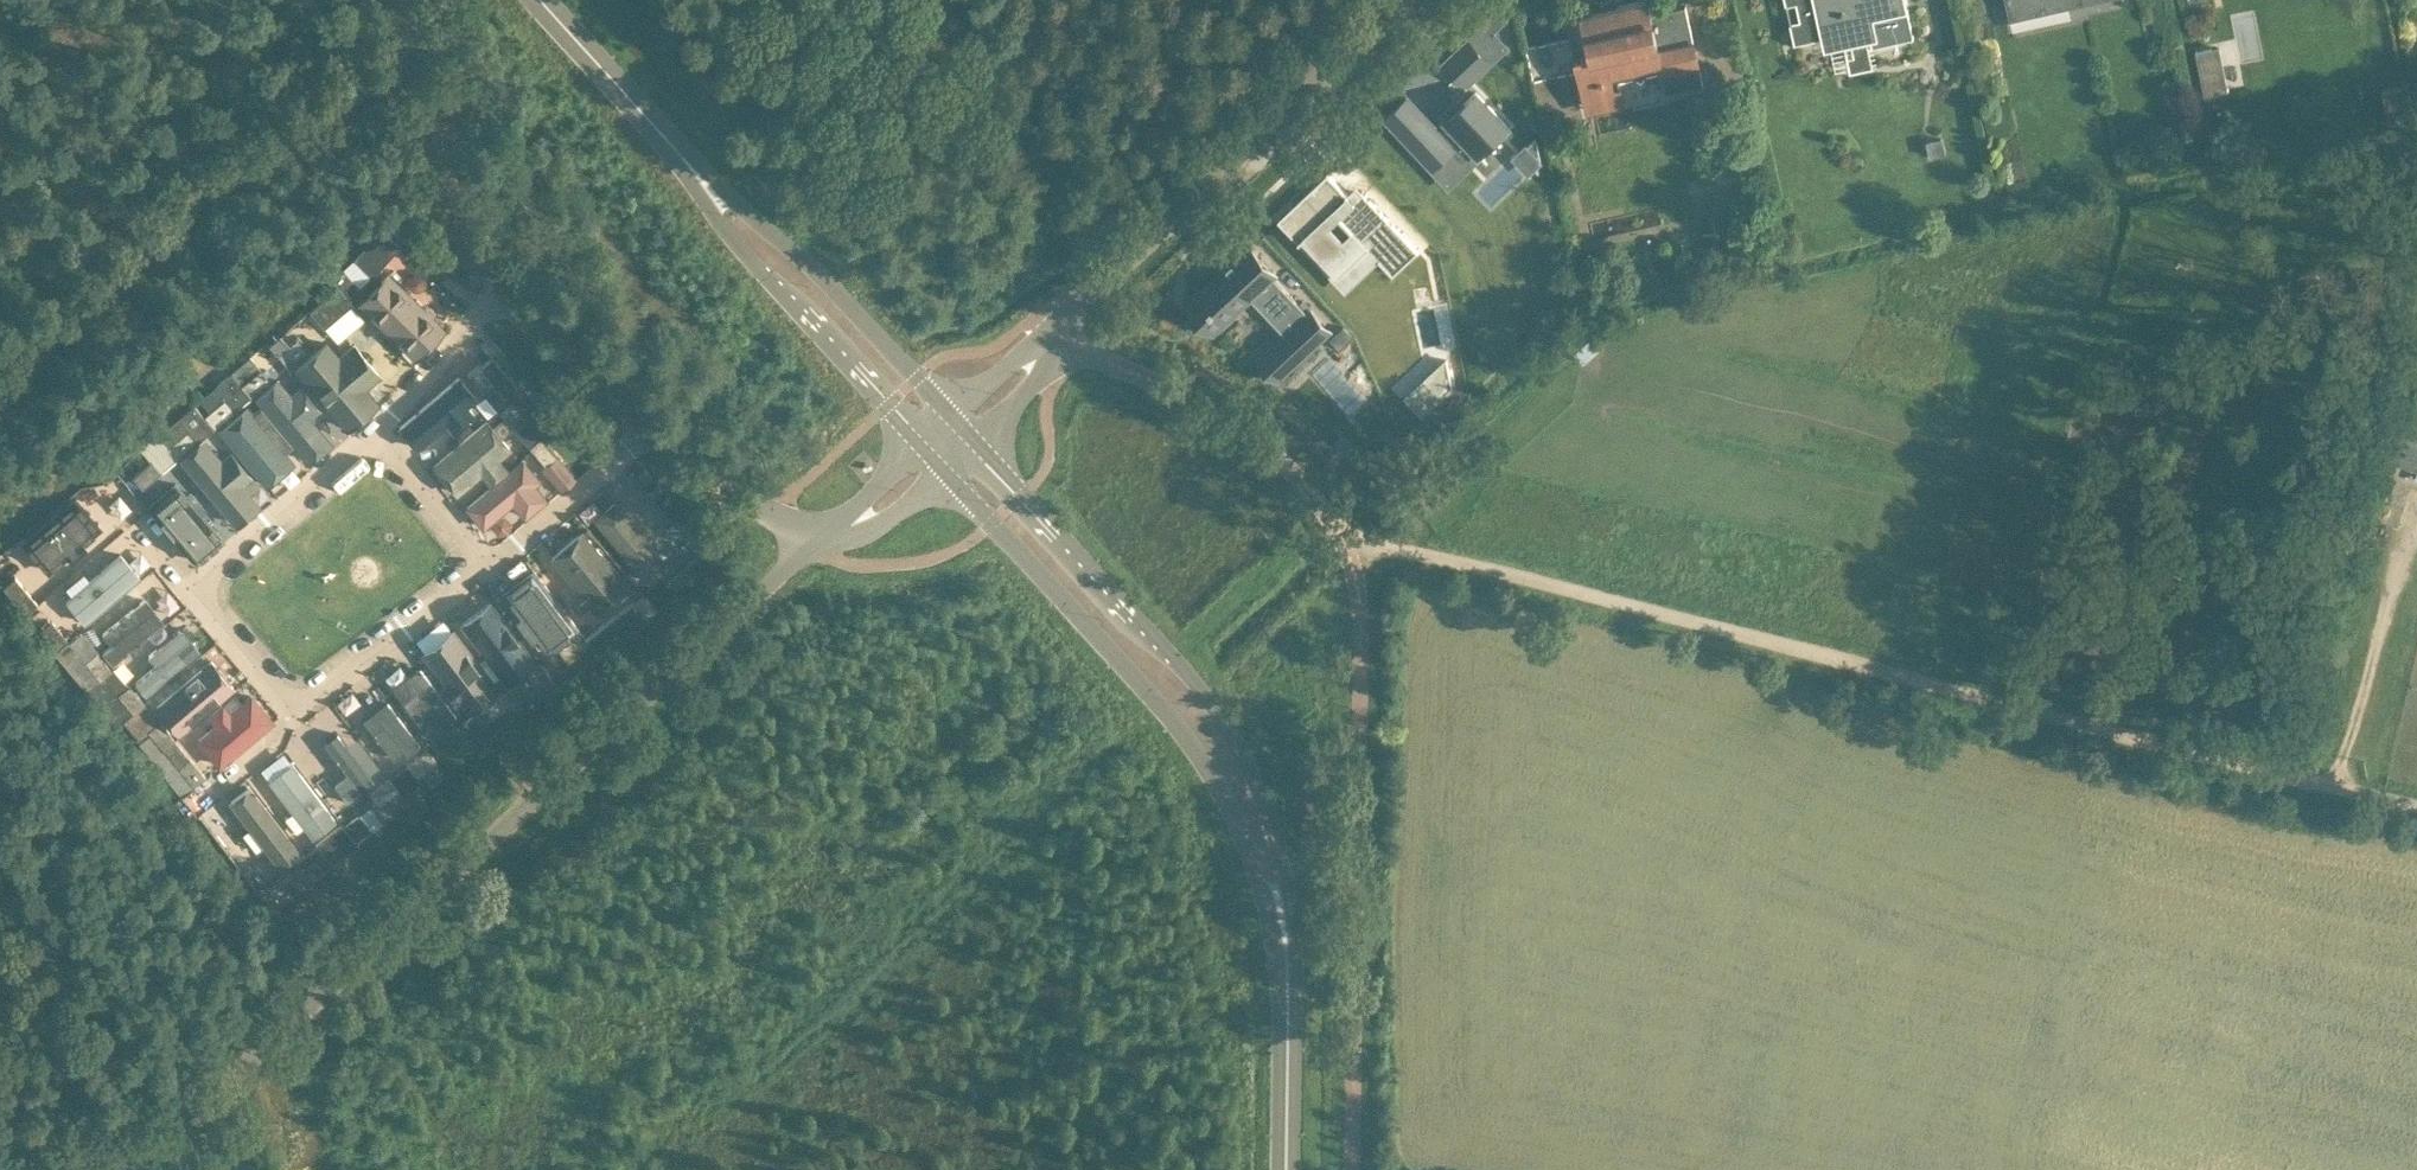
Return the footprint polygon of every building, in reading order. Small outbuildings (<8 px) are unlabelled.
[(1560,23),(1561,32),(1569,37),(1570,37),(1571,39),(1586,36),(1590,54),(1575,58),(1578,73),(1582,90),(1583,90),(1585,101),(1606,97),(1617,80),(1619,80),(1617,71),(1625,70),(1633,75),(1645,73),(1650,64),(1660,69),(1665,93),(1702,85),(1685,6),(1650,14),(1647,0),(1643,0),(1566,17),(1567,24),(1568,25),(1565,26),(1560,23)] [(1785,4),(1797,1),(1801,20),(1789,22),(1794,44),(1827,37),(1828,43),(1844,39),(1866,34),(1868,34),(1871,47),(1913,38),(1905,3),(1899,4),(1898,0),(1784,0),(1785,4)] [(2011,16),(2069,3),(2068,0),(2007,0),(2011,16)] [(1484,26),(1467,41),(1468,43),(1469,42),(1487,61),(1486,61),(1487,62),(1504,47),(1485,27),(1484,26)] [(2226,88),(2227,89),(2228,88),(2228,86),(2227,87),(2218,46),(2198,50),(2197,49),(2196,50),(2205,93),(2206,93),(2206,92),(2226,88)] [(1408,97),(1387,116),(1433,166),(1453,148),(1463,159),(1473,149),(1486,163),(1487,161),(1479,152),(1508,126),(1476,92),(1437,129),(1408,97)] [(1536,137),(1520,152),(1538,171),(1539,171),(1534,165),(1541,159),(1536,137)] [(1944,138),(1927,141),(1931,157),(1947,153),(1944,138)] [(1418,250),(1363,191),(1354,200),(1349,194),(1328,172),(1278,218),(1299,241),(1303,238),(1336,273),(1367,245),(1393,273),(1418,250)] [(398,243),(381,226),(353,257),(370,274),(398,243)] [(1227,266),(1188,303),(1189,304),(1200,293),(1210,304),(1208,306),(1212,310),(1214,308),(1224,318),(1224,319),(1225,320),(1250,296),(1285,333),(1259,357),(1279,378),(1331,329),(1311,309),(1308,312),(1273,275),(1276,272),(1250,244),(1233,260),(1232,260),(1227,265),(1227,266)] [(335,280),(349,296),(360,286),(347,270),(335,280)] [(440,334),(384,276),(353,306),(409,364),(440,334)] [(337,285),(309,309),(323,327),(352,303),(337,285)] [(1344,326),(1330,339),(1340,350),(1354,337),(1344,326)] [(305,349),(287,328),(269,343),(287,364),(305,349)] [(362,392),(378,378),(350,346),(334,360),(322,345),(291,372),(345,435),(376,408),(362,392)] [(233,372),(252,395),(270,379),(250,356),(232,371),(233,372)] [(506,394),(522,381),(503,358),(487,371),(506,394)] [(1447,358),(1406,396),(1422,414),(1452,385),(1447,358)] [(505,395),(482,368),(478,363),(467,373),(494,405),(505,395)] [(233,372),(232,371),(214,387),(234,410),(252,395),(233,372)] [(304,466),(331,444),(278,380),(251,402),(304,466)] [(408,429),(426,446),(475,406),(458,386),(408,429)] [(214,387),(194,404),(213,427),(234,410),(214,387)] [(521,390),(509,400),(498,409),(514,428),(529,445),(540,436),(551,426),(521,390)] [(179,456),(213,427),(194,404),(161,430),(172,443),(169,445),(179,456)] [(267,487),(294,466),(250,411),(223,432),(267,487)] [(451,500),(510,451),(483,420),(425,471),(451,500)] [(556,455),(540,436),(529,445),(545,464),(556,455)] [(161,472),(141,448),(123,464),(143,487),(161,472)] [(194,473),(238,523),(264,500),(219,451),(194,473)] [(575,478),(556,455),(541,468),(560,490),(575,478)] [(503,541),(554,496),(521,457),(458,509),(483,540),(486,542),(489,544),(493,545),(496,544),(500,543),(503,541)] [(634,475),(641,484),(652,476),(644,467),(634,475)] [(146,508),(196,564),(222,541),(173,485),(146,508)] [(26,567),(87,517),(73,500),(12,550),(26,567)] [(581,526),(627,586),(647,571),(601,510),(581,526)] [(622,588),(573,537),(549,560),(598,611),(622,588)] [(716,558),(706,547),(687,563),(697,575),(716,558)] [(64,603),(85,625),(137,578),(117,555),(64,603)] [(14,576),(2,586),(24,613),(37,602),(14,576)] [(567,627),(532,581),(511,598),(547,643),(567,627)] [(506,675),(535,651),(489,597),(460,622),(506,675)] [(655,607),(645,597),(587,640),(586,641),(597,656),(598,655),(651,615),(655,607)] [(118,663),(162,625),(142,603),(99,641),(118,663)] [(51,619),(39,629),(55,649),(68,639),(51,619)] [(193,654),(172,631),(129,671),(150,694),(193,654)] [(466,709),(490,689),(441,632),(417,652),(466,709)] [(567,659),(586,644),(578,633),(559,647),(567,659)] [(83,660),(99,679),(103,676),(110,669),(95,651),(83,660)] [(529,688),(548,673),(540,662),(521,677),(529,688)] [(125,687),(110,669),(103,676),(117,694),(133,712),(143,703),(128,685),(125,687)] [(161,713),(183,735),(228,691),(206,669),(161,713)] [(453,717),(417,671),(398,686),(434,732),(453,717)] [(247,687),(190,741),(217,769),(274,716),(247,687)] [(519,713),(515,708),(502,691),(483,705),(465,719),(474,730),(482,741),(519,713)] [(174,740),(143,703),(133,712),(163,749),(174,740)] [(395,754),(411,741),(381,706),(365,719),(395,754)] [(454,745),(474,730),(465,719),(445,734),(454,745)] [(322,744),(359,784),(376,768),(340,728),(322,744)] [(204,775),(174,740),(163,749),(193,784),(204,775)] [(407,763),(416,775),(421,771),(428,781),(443,771),(435,760),(436,760),(427,748),(407,763)] [(334,820),(290,763),(266,782),(310,838),(334,820)] [(376,801),(370,805),(382,821),(408,801),(389,776),(369,791),(376,801)] [(276,868),(298,850),(244,781),(222,799),(276,868)] [(317,843),(304,853),(321,874),(333,864),(358,845),(342,824),(317,843)] [(295,866),(260,893),(273,910),(321,874),(304,853),(292,862),(295,866)]
